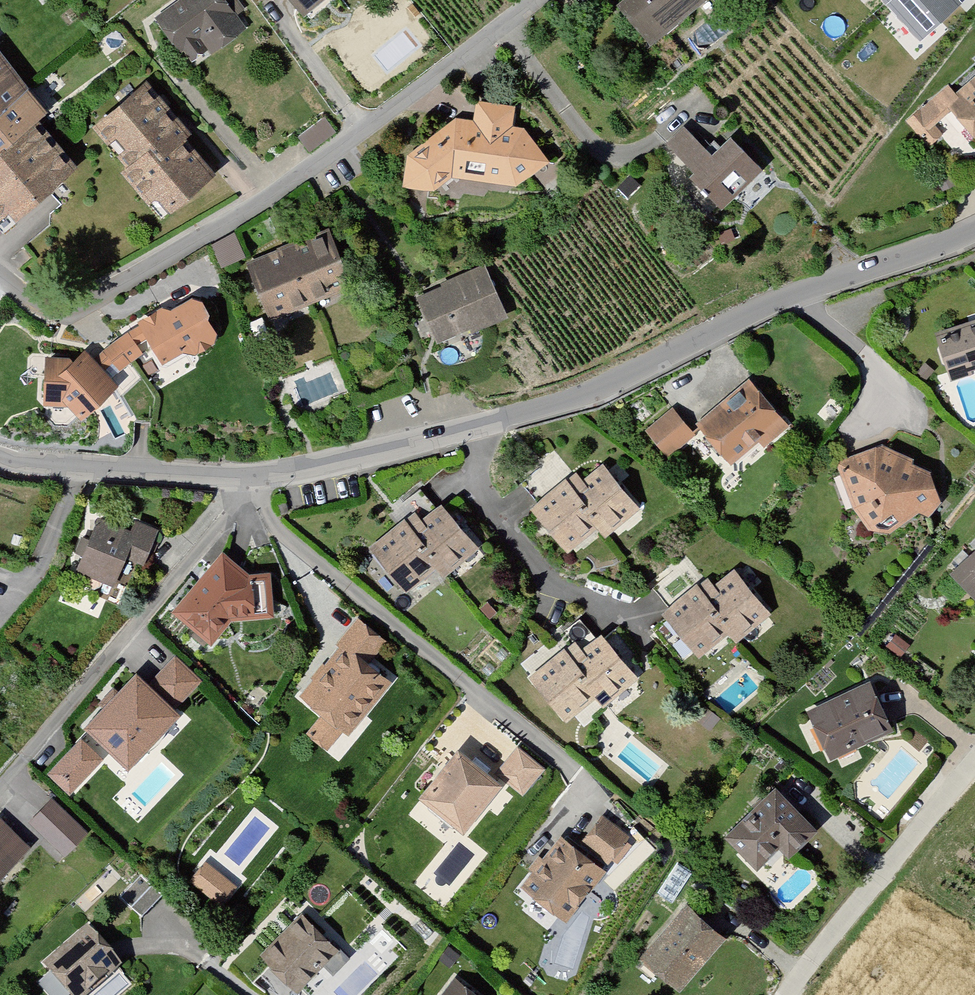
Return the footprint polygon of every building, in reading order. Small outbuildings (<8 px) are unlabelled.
[(147,24),(172,58),(177,54),(185,67),(201,54),(205,59),(239,33),(229,20),(238,13),(229,0),(227,0),(219,6),(215,0),(180,0),(147,24)] [(295,22),(322,0),(277,0),(295,22)] [(645,49),(704,0),(617,0),(610,6),(645,49)] [(920,37),(959,4),(955,0),(886,0),(920,37)] [(20,90),(0,66),(0,106),(20,90)] [(921,152),(937,139),(929,129),(944,118),(974,153),(974,73),(948,97),(942,91),(900,127),(921,152)] [(151,220),(206,178),(177,144),(186,137),(138,81),(84,128),(119,170),(113,175),(151,220)] [(35,119),(14,95),(0,106),(0,146),(35,119)] [(400,154),(392,190),(424,195),(442,179),(504,191),(541,163),(510,125),(514,99),(471,95),(467,120),(450,120),(400,154)] [(0,146),(0,174),(6,183),(21,202),(69,166),(35,119),(0,146)] [(678,132),(660,148),(685,176),(680,180),(711,212),(751,173),(720,140),(702,158),(678,132)] [(0,188),(0,219),(21,202),(6,183),(0,188)] [(239,269),(263,326),(344,295),(319,235),(239,269)] [(407,298),(428,351),(500,321),(478,269),(407,298)] [(132,334),(107,349),(120,369),(141,357),(150,370),(209,342),(186,299),(128,327),(132,334)] [(925,339),(946,386),(974,375),(974,322),(925,339)] [(85,363),(78,354),(61,364),(33,362),(29,410),(55,411),(72,421),(107,389),(101,381),(120,369),(107,349),(85,363)] [(690,424),(722,470),(780,425),(746,384),(690,424)] [(640,435),(661,459),(686,440),(667,413),(640,435)] [(846,515),(870,539),(883,538),(911,517),(926,520),(933,506),(923,475),(877,451),(833,468),(846,515)] [(519,508),(559,556),(588,532),(597,541),(633,511),(596,467),(578,483),(567,472),(519,508)] [(362,552),(397,595),(430,572),(436,582),(471,554),(433,506),(415,525),(404,513),(362,552)] [(89,525),(70,577),(105,591),(117,564),(136,571),(149,534),(129,526),(124,537),(89,525)] [(974,612),(974,549),(943,580),(974,612)] [(215,555),(161,619),(203,652),(220,625),(270,623),(266,576),(240,577),(215,555)] [(654,616),(687,659),(717,636),(729,650),(765,618),(730,575),(706,593),(698,583),(654,616)] [(299,740),(326,760),(387,684),(363,669),(380,646),(354,624),(289,706),(312,723),(299,740)] [(569,639),(520,680),(561,726),(582,704),(598,712),(635,685),(595,632),(580,650),(569,639)] [(82,718),(122,758),(178,701),(135,663),(82,718)] [(789,716),(811,767),(886,735),(864,684),(789,716)] [(405,805),(451,840),(492,790),(513,807),(538,776),(509,751),(486,778),(451,751),(405,805)] [(714,840),(748,874),(771,848),(782,858),(808,830),(766,789),(714,840)] [(64,854),(85,834),(52,800),(32,822),(64,854)] [(513,894),(556,929),(622,842),(595,821),(570,852),(554,840),(513,894)] [(27,850),(0,823),(0,876),(27,850)] [(205,856),(189,877),(222,902),(238,881),(205,856)] [(669,994),(675,994),(718,939),(679,907),(632,965),(669,994)] [(262,954),(299,990),(342,946),(306,911),(262,954)] [(67,994),(81,994),(120,966),(90,924),(41,959),(67,994)] [(453,973),(437,994),(483,994),(453,973)]
